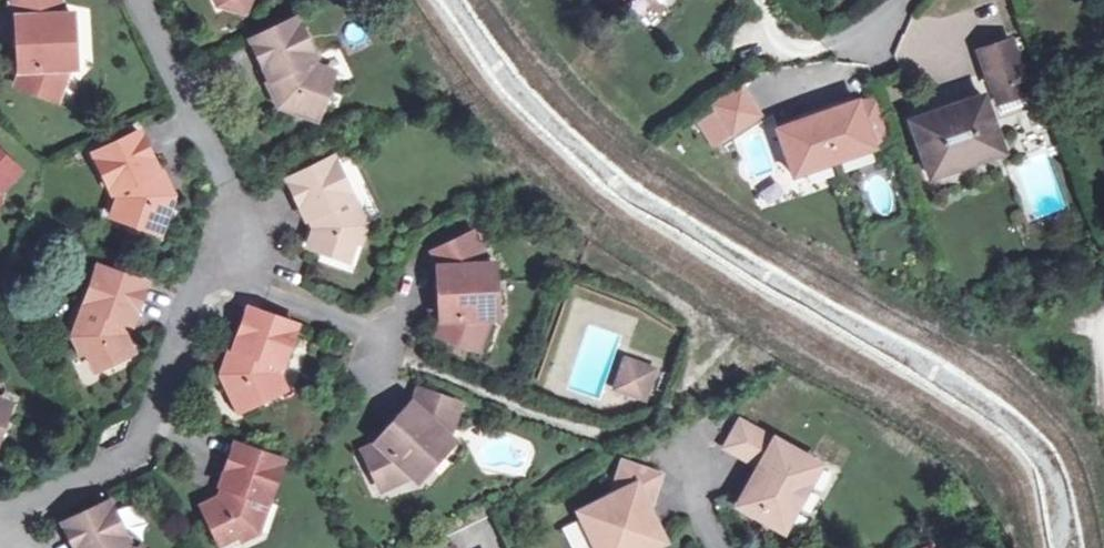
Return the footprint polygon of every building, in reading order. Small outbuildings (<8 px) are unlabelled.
[(43,93),(53,63),(65,64),(72,64),(71,49),(71,27),(70,12),(65,12),(59,0),(11,0),(19,14),(19,30),(13,30),(12,51),(20,51),(20,59),(11,81),(43,93)] [(216,7),(242,13),(248,0),(231,0),(216,7)] [(343,27),(350,49),(370,42),(362,20),(343,27)] [(249,43),(267,81),(270,80),(278,98),(273,108),(312,122),(325,85),(312,80),(308,69),(304,63),(311,61),(294,22),(249,43)] [(1016,37),(984,49),(998,86),(1029,74),(1016,37)] [(53,63),(43,93),(54,97),(65,64),(53,63)] [(308,69),(312,80),(325,85),(328,77),(308,69)] [(270,80),(267,81),(262,84),(273,108),(278,98),(270,80)] [(743,88),(715,107),(734,136),(762,117),(743,88)] [(989,95),(919,120),(939,173),(1008,148),(989,95)] [(860,103),(779,132),(795,179),(877,151),(876,147),(873,139),(893,131),(882,100),(861,106),(860,103)] [(116,191),(119,197),(124,208),(120,218),(155,232),(168,195),(158,192),(151,175),(156,173),(135,130),(90,152),(110,193),(116,191)] [(893,131),(873,139),(876,147),(896,140),(893,131)] [(13,169),(0,157),(0,183),(13,169)] [(341,264),(353,233),(339,204),(348,200),(329,161),(283,182),(301,221),(305,219),(310,231),(303,249),(341,264)] [(158,192),(168,195),(159,171),(156,173),(151,175),(158,192)] [(124,208),(119,197),(113,215),(120,218),(124,208)] [(339,204),(353,233),(361,230),(348,200),(339,204)] [(436,338),(469,348),(478,320),(489,319),(497,318),(496,306),(495,283),(494,266),(487,266),(474,236),(434,254),(442,270),(443,285),(436,285),(437,306),(444,306),(444,316),(436,338)] [(91,309),(80,341),(94,369),(129,353),(121,335),(126,324),(130,325),(143,284),(97,267),(82,306),(91,309)] [(70,337),(80,341),(91,309),(82,306),(70,337)] [(225,371),(215,375),(230,409),(266,392),(260,378),(265,368),(267,364),(275,366),(290,325),(243,308),(227,351),(231,352),(225,371)] [(478,320),(469,348),(478,352),(489,319),(478,320)] [(231,352),(227,351),(224,349),(215,375),(225,371),(231,352)] [(644,397),(653,373),(630,364),(622,388),(644,397)] [(260,378),(266,392),(274,389),(265,368),(260,378)] [(357,452),(372,481),(398,469),(407,476),(412,479),(422,469),(436,453),(448,441),(443,436),(454,404),(415,392),(408,408),(398,418),(393,415),(380,430),(384,434),(376,442),(357,452)] [(817,468),(737,426),(723,450),(758,469),(738,508),(782,531),(817,468)] [(213,541),(241,528),(254,498),(263,501),(277,461),(229,443),(216,484),(218,486),(213,497),(197,505),(213,541)] [(436,453),(422,469),(427,473),(441,459),(436,453)] [(646,519),(641,509),(645,507),(656,475),(623,464),(613,497),(581,513),(598,547),(650,547),(650,545),(662,539),(650,516),(646,519)] [(398,469),(372,481),(377,490),(407,476),(398,469)] [(254,498),(241,528),(251,532),(263,501),(254,498)] [(119,541),(127,537),(109,499),(63,521),(76,547),(122,547),(119,541)] [(641,509),(646,519),(650,516),(645,507),(641,509)]
